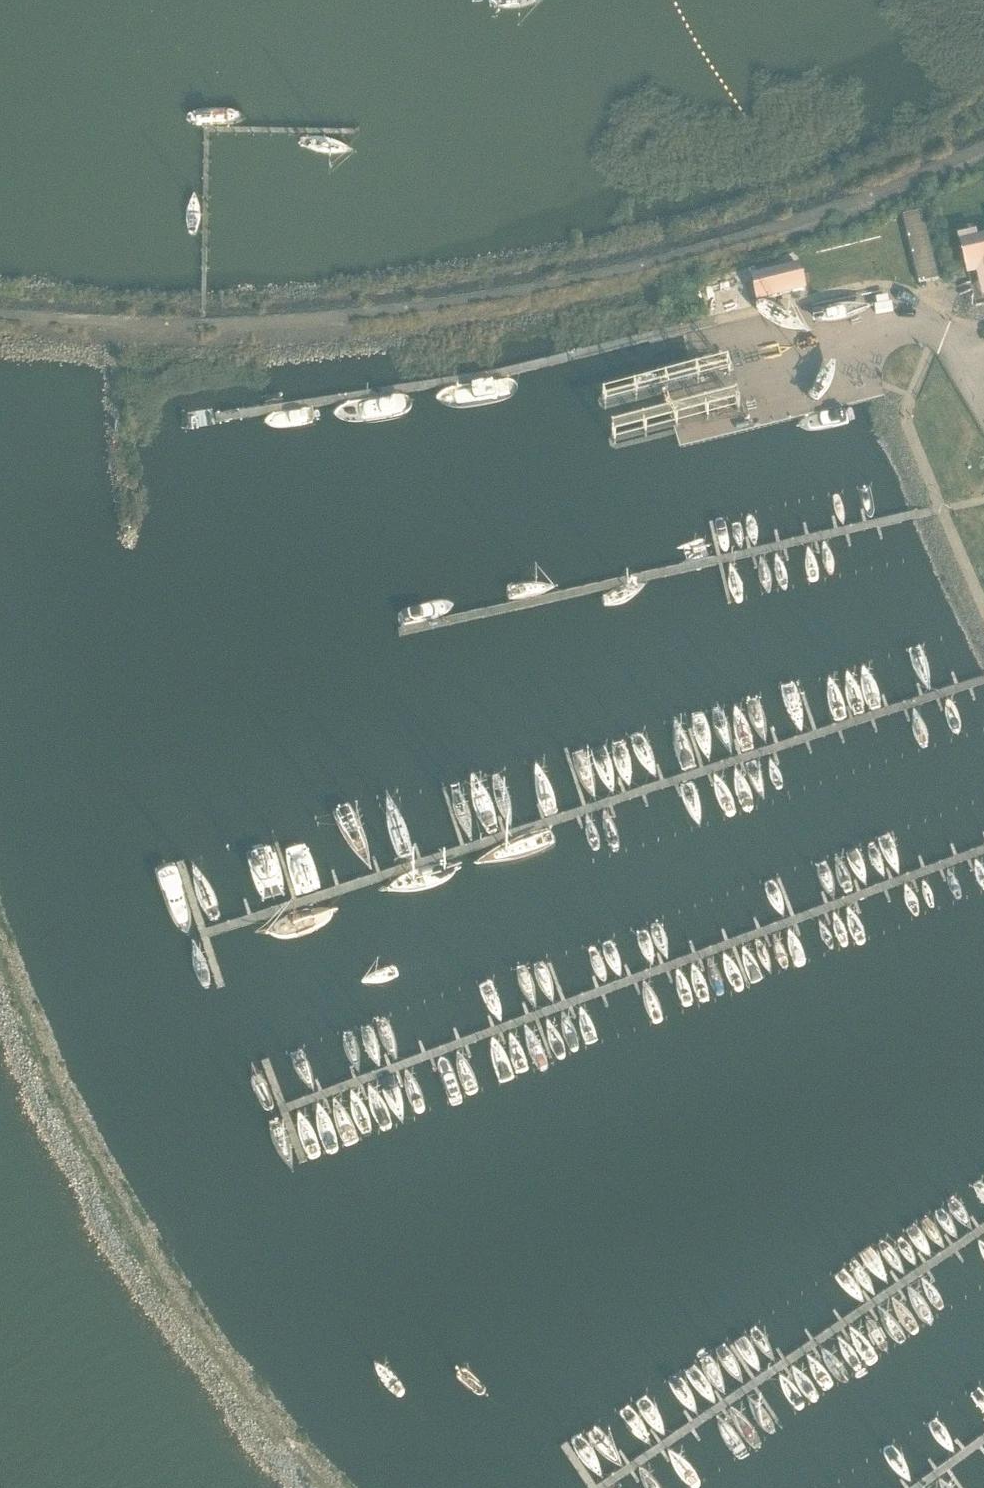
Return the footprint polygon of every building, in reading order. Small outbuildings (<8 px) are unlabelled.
[(939,278),(922,210),(902,215),(919,283),(939,278)] [(961,243),(967,266),(982,263),(983,270),(983,237),(961,243)] [(752,277),(758,300),(804,289),(798,265),(752,277)] [(718,289),(709,290),(712,308),(721,307),(718,289)]
